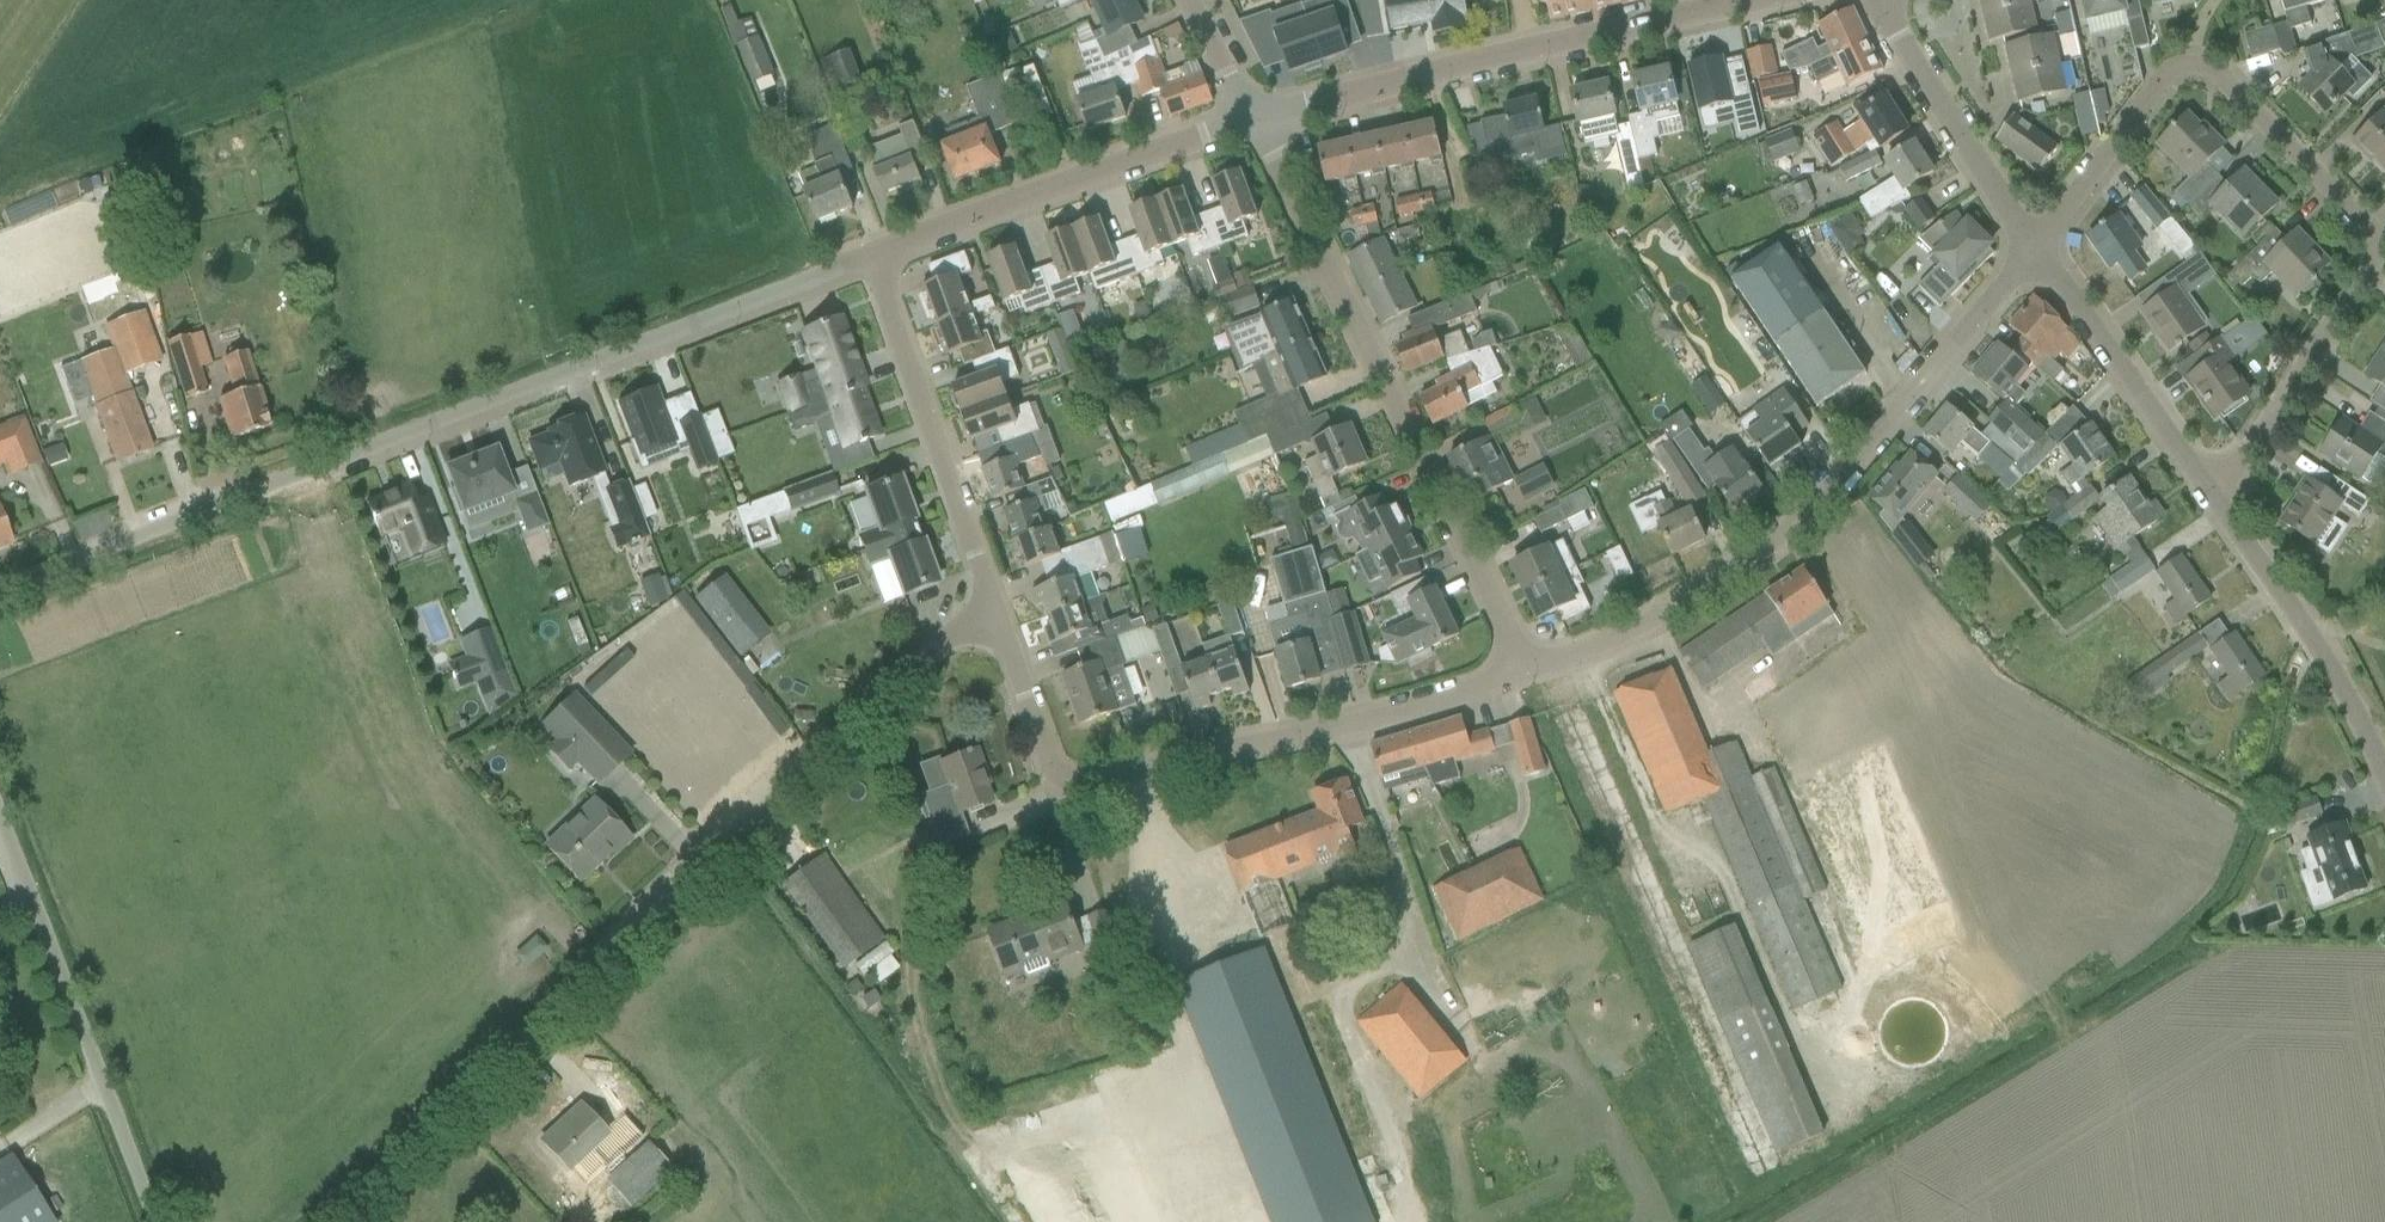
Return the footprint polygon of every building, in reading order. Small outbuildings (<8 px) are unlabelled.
[(1093,33),(1091,34),(1104,60),(1124,51),(1131,47),(1123,30),(1142,22),(1132,0),(1092,0),(1105,29),(1093,33)] [(1307,22),(1321,63),(1347,54),(1345,49),(1342,41),(1358,35),(1346,0),(1323,0),(1328,15),(1307,22)] [(1393,30),(1422,25),(1422,22),(1429,21),(1430,24),(1434,23),(1435,33),(1464,28),(1462,18),(1465,18),(1462,0),(1388,0),(1393,30)] [(1550,21),(1572,16),(1568,0),(1545,0),(1550,21)] [(1572,16),(1593,11),(1590,0),(1568,0),(1572,16)] [(1593,11),(1639,0),(1590,0),(1593,11)] [(1983,14),(2030,3),(2030,0),(1979,0),(1983,14)] [(2087,20),(2125,11),(2128,22),(2143,18),(2139,0),(2082,0),(2087,20)] [(2273,28),(2280,52),(2284,57),(2297,53),(2290,31),(2311,25),(2306,8),(2324,2),(2324,0),(2280,0),(2287,24),(2273,28)] [(2030,3),(1983,14),(1989,43),(2037,32),(2030,3)] [(738,46),(753,85),(773,77),(750,19),(739,24),(732,6),(720,10),(734,47),(738,46)] [(1781,55),(1791,77),(1810,69),(1868,40),(1853,9),(1818,26),(1827,45),(1817,50),(1812,40),(1781,55)] [(2069,10),(2054,14),(2057,24),(2072,20),(2069,10)] [(1270,12),(1239,23),(1259,61),(1283,53),(1286,63),(1290,74),(1304,69),(1306,73),(1320,68),(1319,64),(1321,63),(1307,22),(1277,33),(1272,16),(1270,12)] [(2143,18),(2128,22),(2129,26),(2134,50),(2136,50),(2150,47),(2143,18)] [(2072,20),(2057,24),(2059,34),(2074,31),(2072,20)] [(2302,51),(2311,77),(2299,88),(2325,114),(2346,93),(2352,98),(2372,78),(2357,63),(2348,71),(2343,76),(2338,71),(2348,61),(2384,49),(2383,45),(2384,45),(2384,21),(2376,25),(2302,51)] [(1088,23),(1072,30),(1077,41),(1082,39),(1085,45),(1080,47),(1098,94),(1077,102),(1087,131),(1125,118),(1116,92),(1136,84),(1124,51),(1104,60),(1091,34),(1093,33),(1088,23)] [(2273,28),(2244,36),(2251,60),(2280,52),(2273,28)] [(2005,46),(2012,75),(2059,64),(2053,35),(2005,46)] [(1131,47),(1124,51),(1136,84),(1141,98),(1159,92),(1168,118),(1212,103),(1203,75),(1189,80),(1185,69),(1164,76),(1150,38),(1131,47)] [(1868,40),(1810,69),(1817,84),(1841,73),(1848,88),(1883,71),(1868,40)] [(1770,47),(1747,53),(1753,81),(1776,75),(1775,71),(1770,47)] [(851,51),(822,61),(834,94),(863,82),(851,51)] [(1721,58),(1688,66),(1700,112),(1731,105),(1735,124),(1738,138),(1759,133),(1743,63),(1723,68),(1722,63),(1721,58)] [(2059,64),(2012,75),(2018,104),(2066,92),(2059,64)] [(1642,115),(1628,118),(1630,125),(1638,159),(1649,157),(1657,155),(1653,140),(1659,139),(1655,123),(1679,117),(1675,104),(1676,104),(1674,94),(1669,71),(1633,79),(1639,102),(1641,112),(1642,115)] [(942,146),(947,160),(956,183),(1001,165),(989,136),(1019,124),(999,75),(967,88),(979,119),(947,132),(951,142),(942,146)] [(1790,75),(1757,82),(1762,107),(1795,100),(1790,75)] [(2088,93),(2091,104),(2093,113),(2106,110),(2100,82),(2086,85),(2088,93)] [(1574,93),(1571,93),(1578,124),(1579,124),(1584,145),(1615,138),(1627,190),(1643,186),(1629,125),(1617,128),(1614,116),(1608,85),(1589,89),(1585,86),(1576,88),(1574,93)] [(2073,97),(2076,108),(2091,104),(2088,93),(2073,97)] [(1884,97),(1864,110),(1859,113),(1864,120),(1854,127),(1855,129),(1844,136),(1836,124),(1813,138),(1832,168),(1855,154),(1876,140),(1882,148),(1906,132),(1884,97)] [(1505,116),(1479,122),(1480,125),(1486,153),(1512,147),(1510,139),(1533,134),(1539,157),(1564,151),(1559,128),(1544,131),(1543,124),(1538,101),(1503,109),(1505,116)] [(2091,104),(2076,108),(2083,138),(2098,134),(2093,113),(2091,104)] [(1790,109),(1766,118),(1770,128),(1794,119),(1790,109)] [(2372,125),(2355,142),(2384,172),(2384,114),(2384,113),(2372,125)] [(2013,115),(1994,141),(2039,174),(2058,148),(2013,115)] [(2157,146),(2173,163),(2189,179),(2175,194),(2187,207),(2218,176),(2217,175),(2215,177),(2204,166),(2224,146),(2211,133),(2208,137),(2187,116),(2157,146)] [(874,172),(874,173),(883,195),(904,187),(906,192),(923,186),(912,159),(925,153),(913,123),(898,128),(902,137),(871,149),(879,170),(874,172)] [(797,174),(804,191),(808,201),(817,223),(852,209),(839,177),(853,171),(844,149),(834,125),(820,131),(807,137),(818,163),(814,165),(815,167),(797,174)] [(1434,125),(1405,131),(1412,164),(1413,164),(1429,160),(1430,165),(1442,162),(1434,125)] [(1480,125),(1465,128),(1469,143),(1473,142),(1476,155),(1486,153),(1480,125)] [(1405,131),(1376,138),(1383,170),(1384,170),(1400,167),(1401,171),(1415,169),(1413,164),(1412,164),(1405,131)] [(1755,148),(1761,165),(1772,161),(1773,163),(1801,154),(1792,131),(1765,141),(1766,144),(1755,148)] [(1376,138),(1348,144),(1355,177),(1371,173),(1373,178),(1385,175),(1384,170),(1383,170),(1376,138)] [(1318,151),(1320,158),(1325,183),(1343,180),(1344,184),(1356,181),(1355,177),(1348,144),(1318,151)] [(1914,144),(1894,157),(1885,162),(1895,178),(1858,201),(1870,221),(1890,208),(1910,199),(1905,191),(1933,173),(1914,144)] [(1875,152),(1839,170),(1845,183),(1881,165),(1875,152)] [(2218,176),(2187,207),(2199,218),(2211,205),(2243,238),(2277,205),(2243,171),(2228,186),(2218,176)] [(1222,208),(1208,213),(1220,248),(1248,237),(1243,223),(1257,217),(1241,173),(1236,174),(1231,172),(1220,176),(1217,181),(1213,183),(1222,208)] [(2131,200),(2146,219),(2155,230),(2157,228),(2181,257),(2194,247),(2146,188),(2131,200)] [(1160,200),(1156,201),(1172,246),(1186,241),(1193,258),(1220,248),(1208,213),(1193,219),(1183,191),(1179,193),(1174,190),(1162,195),(1160,200)] [(1431,192),(1419,194),(1423,212),(1434,209),(1453,203),(1449,190),(1432,194),(1431,192)] [(1423,212),(1419,194),(1409,196),(1396,199),(1400,220),(1413,217),(1413,214),(1423,212)] [(1919,199),(1905,210),(1919,231),(1934,221),(1919,199)] [(1139,237),(1124,242),(1136,276),(1164,266),(1159,251),(1172,246),(1156,201),(1152,203),(1147,200),(1136,205),(1133,210),(1129,211),(1139,237)] [(1373,205),(1362,208),(1366,225),(1377,222),(1373,205)] [(1362,208),(1350,211),(1355,227),(1366,225),(1362,208)] [(1918,287),(1923,292),(1940,309),(1994,254),(1988,249),(1991,246),(1968,223),(1965,226),(1956,213),(1923,236),(1936,254),(1934,257),(1941,264),(1918,287)] [(1859,238),(1864,235),(1850,215),(1829,229),(1849,257),(1865,247),(1859,238)] [(2140,248),(2133,238),(2119,218),(2089,239),(2110,270),(2118,264),(2130,280),(2145,270),(2133,253),(2140,248)] [(1077,228),(1072,230),(1089,275),(1089,274),(1096,291),(1136,276),(1124,242),(1110,247),(1099,220),(1095,221),(1091,219),(1079,223),(1077,228)] [(1055,265),(1039,271),(1052,305),(1081,294),(1076,279),(1089,275),(1072,230),(1068,231),(1063,229),(1052,233),(1050,238),(1046,239),(1055,265)] [(2275,230),(2258,247),(2223,281),(2235,294),(2254,276),(2261,283),(2274,271),(2282,279),(2284,276),(2301,292),(2329,264),(2312,247),(2308,251),(2293,236),(2287,242),(2275,230)] [(1349,258),(1365,291),(1396,275),(1380,242),(1349,258)] [(1052,305),(1039,271),(1026,276),(1016,248),(1011,250),(1006,248),(994,252),(992,257),(988,258),(1004,303),(1019,298),(1025,315),(1052,305)] [(1780,248),(1760,261),(1740,274),(1731,280),(1817,409),(1866,375),(1780,248)] [(928,309),(935,329),(972,315),(972,317),(975,316),(975,317),(983,313),(979,302),(968,306),(958,278),(972,273),(965,254),(928,267),(934,285),(921,290),(922,293),(919,295),(924,310),(928,309)] [(2200,254),(2158,283),(2166,295),(2144,310),(2160,332),(2156,335),(2168,353),(2204,328),(2177,289),(2209,267),(2200,254)] [(1735,266),(1726,272),(1731,280),(1740,274),(1735,266)] [(1247,271),(1233,276),(1239,290),(1252,285),(1247,271)] [(1396,275),(1365,291),(1382,324),(1413,309),(1396,275)] [(1218,286),(1215,293),(1217,299),(1237,292),(1233,281),(1218,286)] [(1438,327),(1478,312),(1473,302),(1502,291),(1498,282),(1431,310),(1438,327)] [(1217,299),(1216,300),(1223,320),(1259,307),(1252,287),(1237,292),(1217,299)] [(2014,349),(2032,365),(2053,383),(2063,372),(2053,363),(2060,355),(2066,360),(2080,345),(2067,333),(2068,331),(2034,297),(2009,327),(2023,339),(2014,349)] [(1293,300),(1224,330),(1239,372),(1253,366),(1253,367),(1265,362),(1264,361),(1277,355),(1277,353),(1310,339),(1293,300)] [(1136,306),(1134,310),(1140,326),(1152,322),(1146,302),(1136,306)] [(114,349),(79,362),(85,380),(92,397),(108,440),(116,462),(152,449),(125,375),(160,362),(152,339),(142,312),(105,326),(114,349)] [(972,315),(935,329),(936,331),(933,332),(938,347),(941,346),(945,356),(959,351),(964,366),(972,363),(998,354),(990,332),(982,335),(975,317),(975,316),(972,317),(972,315)] [(866,387),(841,318),(824,324),(824,323),(818,325),(818,326),(801,332),(817,379),(803,386),(809,402),(809,403),(809,404),(808,405),(810,405),(811,407),(825,402),(862,388),(866,387)] [(1593,362),(1571,323),(1553,329),(1577,371),(1593,362)] [(1431,328),(1425,330),(1403,339),(1405,344),(1396,348),(1405,373),(1443,358),(1445,363),(1469,355),(1460,333),(1437,342),(1431,328)] [(1062,331),(1045,337),(1049,349),(1066,343),(1065,340),(1062,331)] [(1493,331),(1482,335),(1486,347),(1497,343),(1493,331)] [(1081,334),(1065,340),(1066,343),(1069,351),(1085,345),(1081,334)] [(2230,334),(2217,343),(2210,347),(2197,356),(2204,368),(2188,380),(2215,419),(2249,395),(2222,357),(2238,346),(2230,334)] [(2204,337),(2190,346),(2197,356),(2210,347),(2204,337)] [(188,338),(168,345),(178,376),(186,400),(206,393),(198,369),(188,338)] [(1112,338),(1107,350),(1121,356),(1126,345),(1112,338)] [(1182,450),(1190,468),(1190,469),(1266,437),(1267,439),(1272,436),(1272,435),(1310,419),(1302,402),(1291,407),(1286,395),(1327,377),(1310,339),(1277,353),(1277,355),(1264,361),(1265,362),(1253,367),(1255,369),(1267,398),(1234,413),(1238,425),(1182,450)] [(1986,361),(1973,376),(2002,401),(2003,400),(2006,403),(2007,404),(2013,410),(2026,396),(2014,386),(2027,371),(1998,347),(1997,349),(1993,346),(1982,358),(1986,361)] [(2366,377),(2384,390),(2384,347),(2366,377)] [(235,394),(220,399),(232,439),(269,427),(246,352),(242,353),(236,348),(228,350),(227,358),(224,359),(235,394)] [(960,410),(962,414),(1009,397),(1004,383),(1021,377),(1011,349),(998,354),(972,363),(977,378),(952,387),(953,392),(951,396),(956,408),(960,410)] [(1489,349),(1469,355),(1445,363),(1452,377),(1436,385),(1439,390),(1419,400),(1432,426),(1464,410),(1465,412),(1498,395),(1492,382),(1503,376),(1489,349)] [(79,362),(60,369),(67,386),(85,380),(79,362)] [(1706,375),(1691,386),(1711,415),(1726,404),(1706,375)] [(880,435),(862,388),(825,402),(811,407),(810,405),(808,405),(787,413),(794,432),(830,418),(842,449),(858,444),(858,445),(864,443),(864,441),(880,435)] [(619,401),(617,402),(632,440),(638,456),(662,447),(667,461),(679,456),(679,454),(674,442),(676,442),(662,404),(656,389),(620,403),(619,401)] [(1746,435),(1758,453),(1772,472),(1785,463),(1782,460),(1801,447),(1794,436),(1809,426),(1784,391),(1753,412),(1762,424),(1746,435)] [(1009,397),(962,414),(963,418),(961,422),(965,434),(970,436),(972,441),(997,431),(1003,447),(994,450),(993,448),(992,449),(993,451),(1030,437),(1039,433),(1029,406),(1015,411),(1009,397)] [(1483,422),(1491,436),(1448,458),(1464,488),(1470,485),(1478,500),(1515,481),(1493,435),(1522,420),(1529,432),(1547,422),(1535,399),(1515,409),(1513,406),(1483,422)] [(1989,424),(1991,425),(2025,455),(2044,436),(2013,410),(2007,404),(1989,424)] [(1925,434),(1944,450),(1950,455),(1960,443),(1979,460),(1990,447),(2014,467),(2017,464),(2025,455),(1991,425),(1981,437),(1971,429),(1972,428),(1947,408),(1925,434)] [(716,411),(699,418),(709,443),(726,437),(716,411)] [(2341,467),(2360,478),(2376,454),(2384,460),(2384,424),(2369,413),(2358,431),(2343,421),(2321,454),(2341,467)] [(1272,435),(1272,436),(1273,438),(1272,439),(1279,456),(1307,443),(1314,444),(1320,457),(1304,463),(1321,500),(1326,511),(1342,504),(1331,479),(1365,464),(1349,428),(1335,434),(1326,415),(1311,422),(1310,419),(1272,435)] [(548,435),(527,443),(538,471),(559,463),(568,488),(604,474),(582,416),(546,430),(548,435)] [(698,416),(677,424),(688,451),(696,471),(717,463),(716,461),(709,443),(699,418),(698,416)] [(0,424),(0,459),(4,457),(11,475),(26,469),(7,422),(0,424)] [(2060,476),(2069,489),(2073,495),(2087,485),(2082,479),(2083,479),(2084,479),(2113,459),(2090,427),(2061,447),(2074,466),(2060,476)] [(1734,450),(1716,462),(1708,450),(1704,453),(1689,431),(1673,441),(1678,449),(1708,490),(1716,485),(1732,510),(1761,490),(1734,450)] [(1648,444),(1654,454),(1689,507),(1704,497),(1663,434),(1648,444)] [(2025,455),(2017,464),(2029,477),(2057,449),(2044,436),(2025,455)] [(726,437),(709,443),(716,461),(734,454),(726,437)] [(1030,437),(993,451),(997,464),(982,469),(993,501),(1002,497),(1020,491),(1024,490),(1013,460),(1036,451),(1036,448),(1030,437)] [(1151,485),(1151,486),(1159,507),(1274,456),(1267,439),(1266,437),(1190,469),(1190,468),(1151,485)] [(1053,445),(1037,451),(1045,467),(1046,467),(1060,462),(1053,445)] [(446,469),(454,490),(449,492),(458,515),(513,493),(496,449),(446,469)] [(1906,524),(1901,517),(1936,475),(1912,455),(1901,469),(1898,467),(1871,500),(1884,511),(1879,517),(1894,535),(1893,536),(1919,568),(1935,557),(1908,522),(1906,524)] [(1544,466),(1515,481),(1513,482),(1521,499),(1552,483),(1544,466)] [(1999,481),(2009,491),(2025,475),(2016,466),(1999,481)] [(835,495),(828,476),(784,492),(790,511),(791,511),(835,495)] [(1959,478),(1945,493),(1976,522),(1990,507),(1959,478)] [(1004,512),(1014,542),(1050,529),(1045,531),(1039,515),(1064,506),(1051,479),(1024,490),(1020,491),(1002,497),(1007,511),(1004,512)] [(859,537),(865,551),(916,532),(906,505),(909,504),(900,480),(864,493),(877,530),(859,537)] [(2128,480),(2108,494),(2103,497),(2111,508),(2095,519),(2122,558),(2125,556),(2131,564),(2143,555),(2132,539),(2157,522),(2128,480)] [(609,488),(603,490),(618,528),(642,519),(628,481),(609,488)] [(2314,544),(2315,544),(2328,553),(2345,528),(2332,518),(2340,506),(2358,518),(2369,502),(2339,482),(2329,497),(2308,483),(2282,523),(2314,544)] [(379,537),(401,528),(412,557),(444,545),(427,498),(416,503),(408,483),(391,490),(392,493),(366,503),(379,537)] [(2053,506),(2047,510),(2050,515),(2046,517),(2049,520),(2041,526),(2048,537),(2072,520),(2100,499),(2090,485),(2088,487),(2087,485),(2073,495),(2074,497),(2070,500),(2068,498),(2055,508),(2053,506)] [(1559,502),(1561,507),(1534,521),(1540,535),(1596,507),(1587,489),(1559,502)] [(784,492),(757,502),(764,520),(791,511),(790,511),(784,492)] [(1642,534),(1659,526),(1659,527),(1672,556),(1704,541),(1690,512),(1676,518),(1669,503),(1667,504),(1660,492),(1629,507),(1642,534)] [(548,523),(536,493),(515,502),(526,531),(548,523)] [(1381,496),(1351,512),(1350,510),(1334,518),(1339,523),(1337,528),(1337,532),(1338,536),(1341,539),(1346,540),(1349,539),(1352,538),(1364,552),(1368,550),(1369,552),(1410,531),(1397,505),(1388,509),(1381,496)] [(12,544),(4,522),(0,513),(0,549),(12,544)] [(1302,523),(1285,528),(1292,550),(1309,545),(1302,523)] [(1050,529),(1014,542),(1009,544),(1014,559),(1021,556),(1026,568),(1060,555),(1050,529)] [(1410,531),(1369,552),(1356,557),(1369,584),(1382,578),(1388,591),(1399,586),(1421,575),(1414,562),(1423,558),(1410,531)] [(916,532),(865,551),(870,565),(888,558),(901,595),(937,582),(928,558),(925,559),(916,532)] [(1068,550),(1074,564),(1105,553),(1118,548),(1113,534),(1068,550)] [(1512,565),(1525,593),(1576,569),(1563,541),(1512,565)] [(1105,553),(1074,564),(1079,579),(1123,563),(1118,548),(1105,553)] [(1271,561),(1278,586),(1289,623),(1269,628),(1288,690),(1320,680),(1309,644),(1328,639),(1329,642),(1330,642),(1324,625),(1334,620),(1333,618),(1312,548),(1271,561)] [(1619,548),(1605,555),(1619,583),(1633,576),(1619,548)] [(2144,557),(2102,586),(2110,599),(2119,593),(2154,571),(2144,557)] [(2181,557),(2162,571),(2157,574),(2175,601),(2164,609),(2175,624),(2211,599),(2181,557)] [(1576,569),(1525,593),(1538,620),(1557,612),(1562,623),(1590,609),(1579,587),(1584,584),(1576,569)] [(1803,570),(1678,655),(1702,690),(1789,632),(1797,642),(1834,616),(1803,570)] [(659,575),(641,581),(650,607),(668,601),(659,575)] [(1044,605),(1048,617),(1083,604),(1095,600),(1101,598),(1093,575),(1075,581),(1073,578),(1031,593),(1037,607),(1044,605)] [(755,622),(722,579),(695,600),(739,656),(753,646),(742,632),(755,622)] [(1414,618),(1381,633),(1397,666),(1413,658),(1415,663),(1433,654),(1431,650),(1458,636),(1436,589),(1423,595),(1417,583),(1390,596),(1398,611),(1409,606),(1414,618)] [(766,689),(682,592),(671,601),(754,698),(766,689)] [(1105,626),(1095,600),(1083,604),(1048,617),(1052,628),(1045,631),(1050,646),(1071,638),(1075,651),(1077,651),(1101,642),(1115,637),(1133,631),(1128,618),(1105,626)] [(1232,602),(1218,607),(1229,639),(1244,633),(1232,602)] [(1154,606),(1142,610),(1147,625),(1160,621),(1154,606)] [(1334,620),(1324,625),(1330,642),(1335,641),(1344,673),(1370,665),(1354,612),(1333,618),(1334,620)] [(907,615),(899,618),(905,635),(914,632),(907,615)] [(1171,622),(1184,666),(1207,659),(1203,644),(1196,646),(1188,617),(1171,622)] [(1167,625),(1152,630),(1164,662),(1178,657),(1167,625)] [(2235,634),(2216,648),(2211,651),(2229,678),(2218,686),(2229,701),(2264,676),(2235,634)] [(2167,676),(2207,648),(2198,635),(2124,687),(2133,700),(2167,676)] [(1101,642),(1077,651),(1083,668),(1063,675),(1081,726),(1117,713),(1104,673),(1125,666),(1115,637),(1101,642)] [(495,649),(472,658),(481,680),(475,682),(487,713),(515,702),(495,649)] [(1234,650),(1208,660),(1220,694),(1232,690),(1235,698),(1249,692),(1234,650)] [(1181,669),(1188,689),(1196,711),(1211,706),(1209,699),(1220,694),(1208,660),(1181,669)] [(1615,694),(1624,716),(1666,815),(1702,799),(1794,1009),(1842,988),(1803,900),(1825,891),(1773,769),(1750,778),(1735,743),(1705,756),(1669,671),(1615,694)] [(1766,673),(1741,689),(1752,705),(1777,689),(1766,673)] [(557,739),(562,734),(581,754),(574,760),(597,784),(629,754),(574,696),(542,726),(558,743),(559,742),(557,739)] [(758,697),(735,715),(773,764),(796,746),(758,697)] [(1461,719),(1418,732),(1421,741),(1415,742),(1420,760),(1421,760),(1424,768),(1429,779),(1433,786),(1459,778),(1455,762),(1494,751),(1489,731),(1467,738),(1461,719)] [(1370,746),(1377,769),(1384,792),(1429,779),(1424,768),(1421,760),(1420,760),(1415,742),(1421,741),(1418,732),(1370,746)] [(1886,746),(1790,787),(1873,985),(1970,944),(1886,746)] [(1537,748),(1517,754),(1524,779),(1544,773),(1537,748)] [(929,793),(915,798),(924,821),(928,819),(938,847),(945,845),(968,836),(959,813),(990,802),(979,773),(983,772),(975,751),(940,764),(948,786),(929,793)] [(674,755),(652,767),(666,792),(688,780),(674,755)] [(1299,820),(1225,849),(1262,939),(1294,926),(1276,881),(1292,875),(1290,871),(1315,861),(1313,856),(1331,849),(1335,859),(1356,851),(1348,830),(1363,824),(1355,804),(1347,782),(1313,795),(1320,814),(1300,822),(1299,820)] [(2280,812),(2285,828),(2321,815),(2315,799),(2280,812)] [(545,847),(562,864),(578,882),(610,852),(613,855),(630,839),(593,801),(545,847)] [(2344,824),(2322,832),(2307,838),(2310,848),(2299,852),(2307,873),(2321,868),(2334,902),(2366,890),(2347,841),(2350,840),(2344,824)] [(1511,850),(1476,867),(1505,920),(1544,901),(1520,848),(1511,850)] [(782,885),(796,905),(842,969),(883,939),(823,856),(782,885)] [(1442,883),(1434,895),(1458,942),(1505,920),(1476,867),(1442,883)] [(1065,904),(988,934),(1005,979),(1083,949),(1065,904)] [(1116,935),(1097,942),(1109,973),(1128,966),(1106,910),(1105,911),(1105,913),(1107,912),(1116,935)] [(1736,924),(1687,946),(1777,1154),(1824,1132),(1736,924)] [(537,936),(515,955),(526,967),(548,949),(537,936)] [(1178,990),(1272,1221),(1375,1221),(1343,1142),(1370,1131),(1345,1069),(1350,1066),(1326,1006),(1293,1019),(1267,953),(1178,990)] [(861,989),(855,980),(844,988),(849,997),(861,989)] [(1402,985),(1359,1023),(1421,1099),(1466,1061),(1402,985)] [(879,1001),(872,991),(860,999),(867,1010),(879,1001)] [(540,1142),(556,1159),(566,1171),(586,1154),(604,1174),(644,1139),(620,1113),(619,1114),(623,1118),(606,1133),(580,1105),(540,1142)] [(646,1141),(605,1179),(630,1207),(672,1168),(646,1141)] [(11,1156),(0,1164),(0,1221),(54,1221),(11,1156)]
